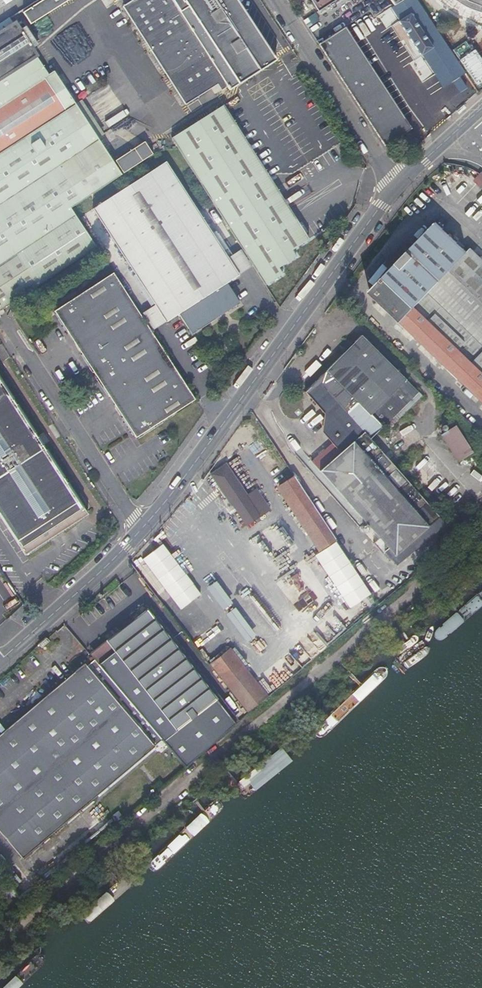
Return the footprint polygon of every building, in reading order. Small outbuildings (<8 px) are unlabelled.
[(27,11),(33,23),(67,0),(43,0),(27,11)] [(265,67),(223,0),(134,0),(116,12),(176,107),(209,88),(217,83),(222,90),(224,93),(265,67)] [(317,10),(333,0),(309,0),(317,10)] [(398,13),(394,16),(426,65),(429,63),(439,77),(442,75),(449,84),(452,81),(458,90),(463,86),(458,79),(464,74),(413,0),(389,0),(398,13)] [(456,4),(455,6),(467,13),(481,16),(481,0),(453,0),(456,4)] [(93,252),(67,214),(79,206),(76,202),(115,178),(52,74),(46,77),(29,50),(36,46),(23,27),(20,29),(16,23),(14,24),(9,19),(0,25),(0,314),(93,252)] [(345,29),(318,46),(385,149),(410,131),(345,29)] [(217,83),(209,88),(214,95),(222,90),(217,83)] [(169,149),(266,285),(284,273),(280,268),(298,255),(294,250),(309,238),(218,106),(164,142),(169,149)] [(142,145),(111,164),(119,175),(148,156),(142,145)] [(238,277),(227,260),(163,166),(90,214),(156,309),(167,326),(180,316),(194,337),(240,305),(226,285),(238,277)] [(481,184),(481,173),(480,171),(472,179),(479,187),(481,184)] [(239,252),(227,260),(238,277),(251,268),(239,252)] [(468,253),(401,319),(481,397),(481,266),(468,253)] [(51,318),(136,439),(195,400),(111,278),(51,318)] [(167,326),(156,309),(143,318),(154,334),(167,326)] [(362,337),(319,378),(357,422),(366,413),(382,430),(416,393),(362,337)] [(331,442),(303,465),(357,527),(364,522),(388,550),(386,552),(395,563),(445,523),(399,470),(372,439),(357,422),(319,378),(305,391),(324,413),(323,431),(331,442)] [(86,517),(0,385),(0,523),(22,558),(86,517)] [(366,413),(357,422),(372,439),(382,430),(366,413)] [(475,453),(459,428),(445,437),(460,463),(475,453)] [(231,458),(236,467),(247,461),(242,452),(231,458)] [(246,498),(225,466),(209,475),(242,527),(267,511),(256,492),(246,498)] [(335,541),(294,476),(277,488),(318,551),(335,541)] [(182,610),(203,596),(187,571),(198,564),(180,535),(139,562),(167,604),(175,599),(182,610)] [(221,632),(211,616),(212,616),(203,602),(177,618),(196,648),(221,632)] [(150,605),(107,638),(113,646),(88,666),(85,662),(67,676),(109,725),(132,705),(163,741),(186,767),(197,756),(238,719),(227,706),(223,709),(208,689),(213,685),(150,605)] [(231,648),(211,664),(247,711),(268,694),(231,648)] [(67,676),(0,730),(0,831),(21,857),(140,760),(109,725),(67,676)] [(140,760),(163,741),(132,705),(109,725),(140,760)]
